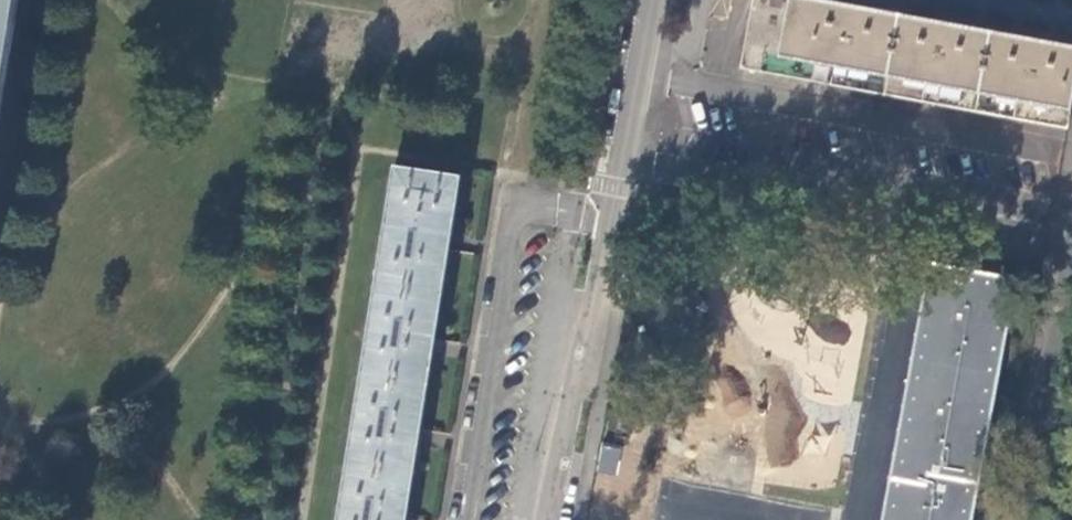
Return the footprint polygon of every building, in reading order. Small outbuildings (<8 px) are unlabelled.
[(19,0),(0,0),(0,118),(19,0)] [(741,68),(1068,126),(1071,105),(1071,44),(1046,39),(954,22),(853,3),(839,0),(753,0),(741,68)] [(460,175),(395,164),(337,519),(405,519),(460,175)] [(1018,277),(929,260),(879,519),(972,519),(1018,277)]
